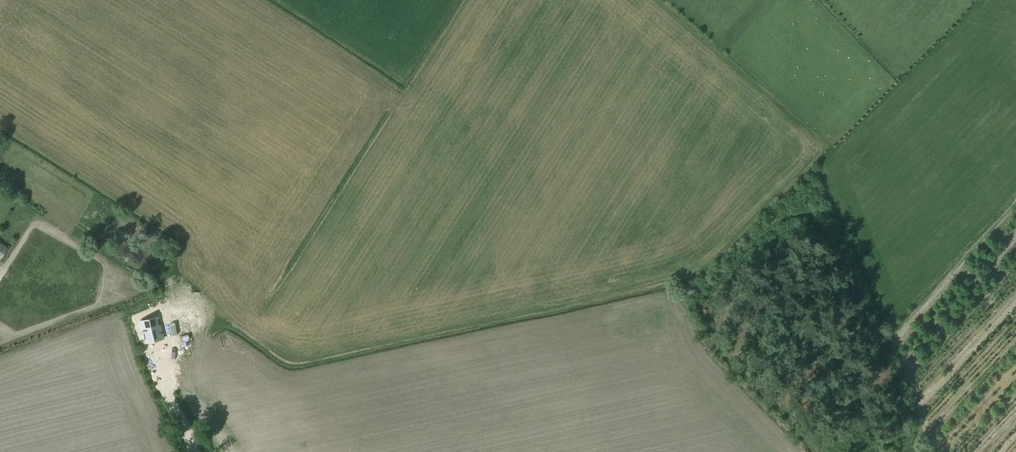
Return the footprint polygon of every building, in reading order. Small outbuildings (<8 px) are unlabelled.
[(0,242),(0,259),(8,248),(0,242)] [(136,321),(134,321),(136,329),(138,329),(140,335),(138,335),(139,340),(141,339),(141,341),(159,337),(158,332),(159,332),(159,329),(157,330),(156,325),(158,324),(156,316),(154,317),(154,316),(136,320),(136,321)]
